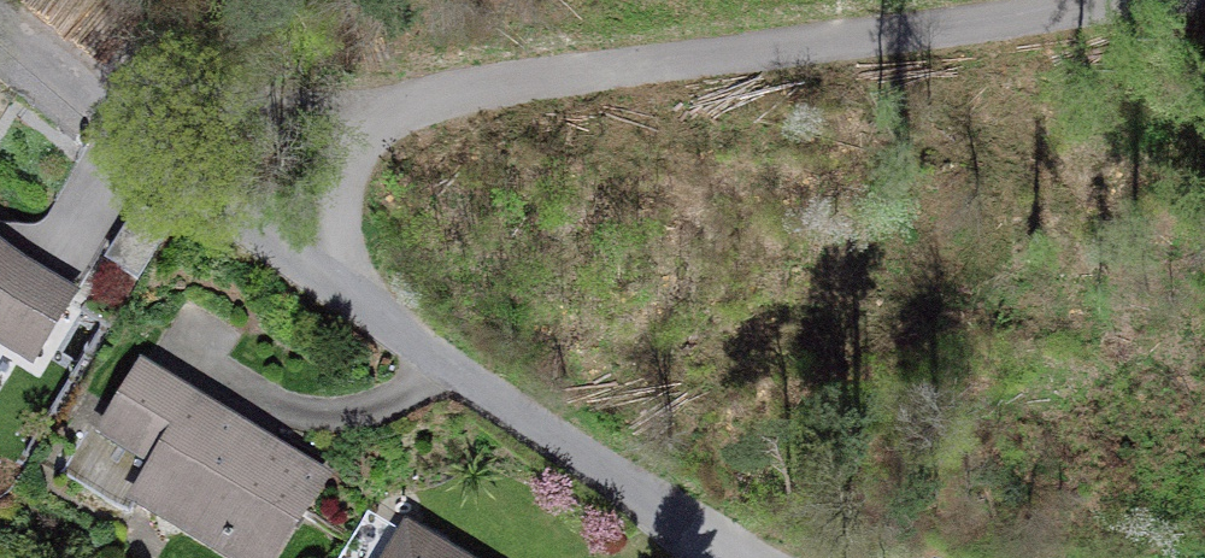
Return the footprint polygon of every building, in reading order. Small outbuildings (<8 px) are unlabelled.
[(0,242),(0,366),(29,385),(80,309),(2,258),(8,247),(0,242)] [(330,483),(144,375),(101,448),(151,477),(131,510),(213,557),(286,557),(330,483)] [(415,535),(402,557),(455,557),(415,535)]
